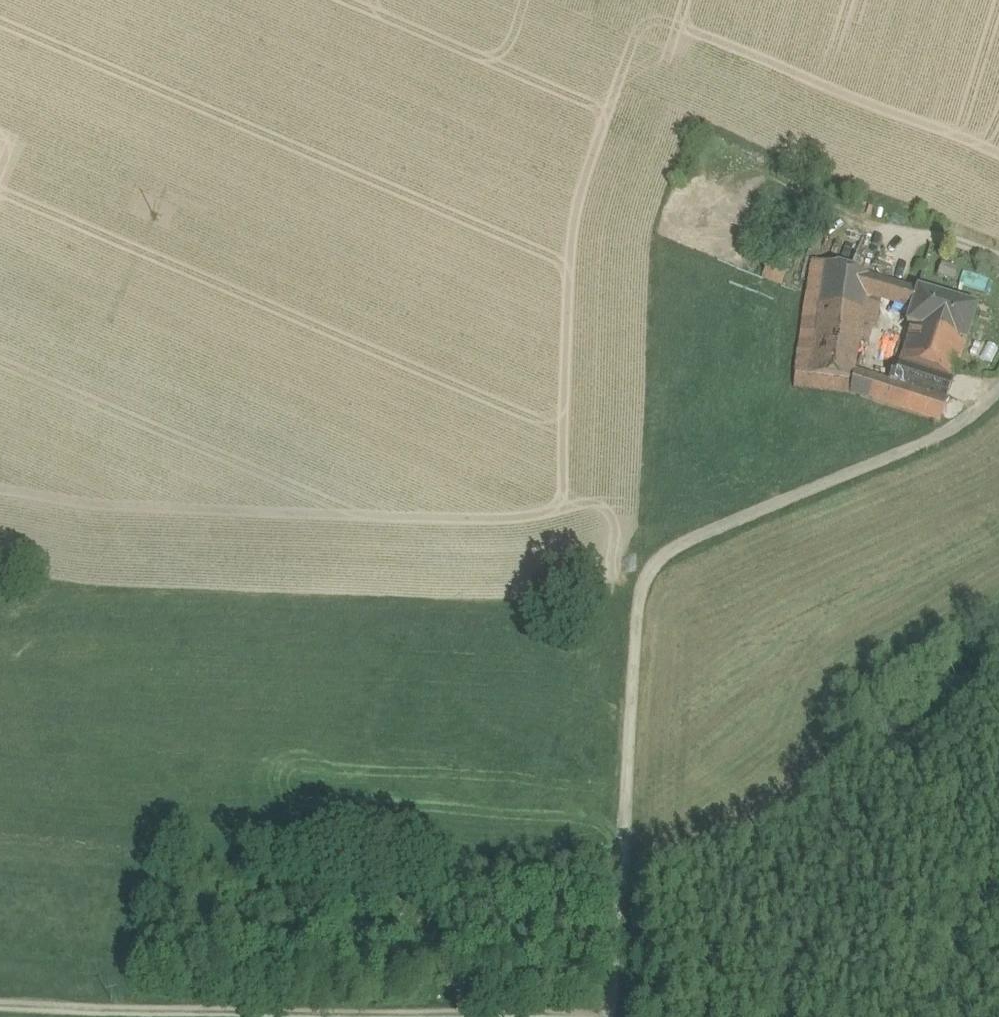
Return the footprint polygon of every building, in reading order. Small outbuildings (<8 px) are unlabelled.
[(820,300),(826,265),(812,262),(795,376),(809,378),(820,300)] [(761,280),(781,288),(788,272),(768,263),(761,280)] [(833,303),(839,269),(826,265),(820,300),(833,303)] [(850,397),(855,372),(858,345),(863,308),(864,302),(867,277),(839,269),(833,303),(820,300),(809,378),(795,376),(794,389),(850,397)] [(875,281),(867,277),(864,302),(881,304),(887,284),(875,281)] [(900,288),(887,284),(881,304),(894,307),(900,288)] [(977,311),(900,288),(894,307),(910,313),(916,315),(912,329),(965,345),(977,311)] [(880,310),(881,304),(864,302),(863,308),(880,310)] [(877,331),(880,310),(863,308),(858,345),(868,347),(871,330),(877,331)] [(906,327),(912,329),(916,315),(910,313),(906,327)] [(953,382),(965,345),(912,329),(899,365),(953,382)] [(946,403),(953,382),(899,365),(895,376),(891,375),(888,384),(946,403)] [(863,401),(871,378),(855,372),(850,397),(863,401)] [(939,426),(946,403),(888,384),(871,378),(863,401),(939,426)]
